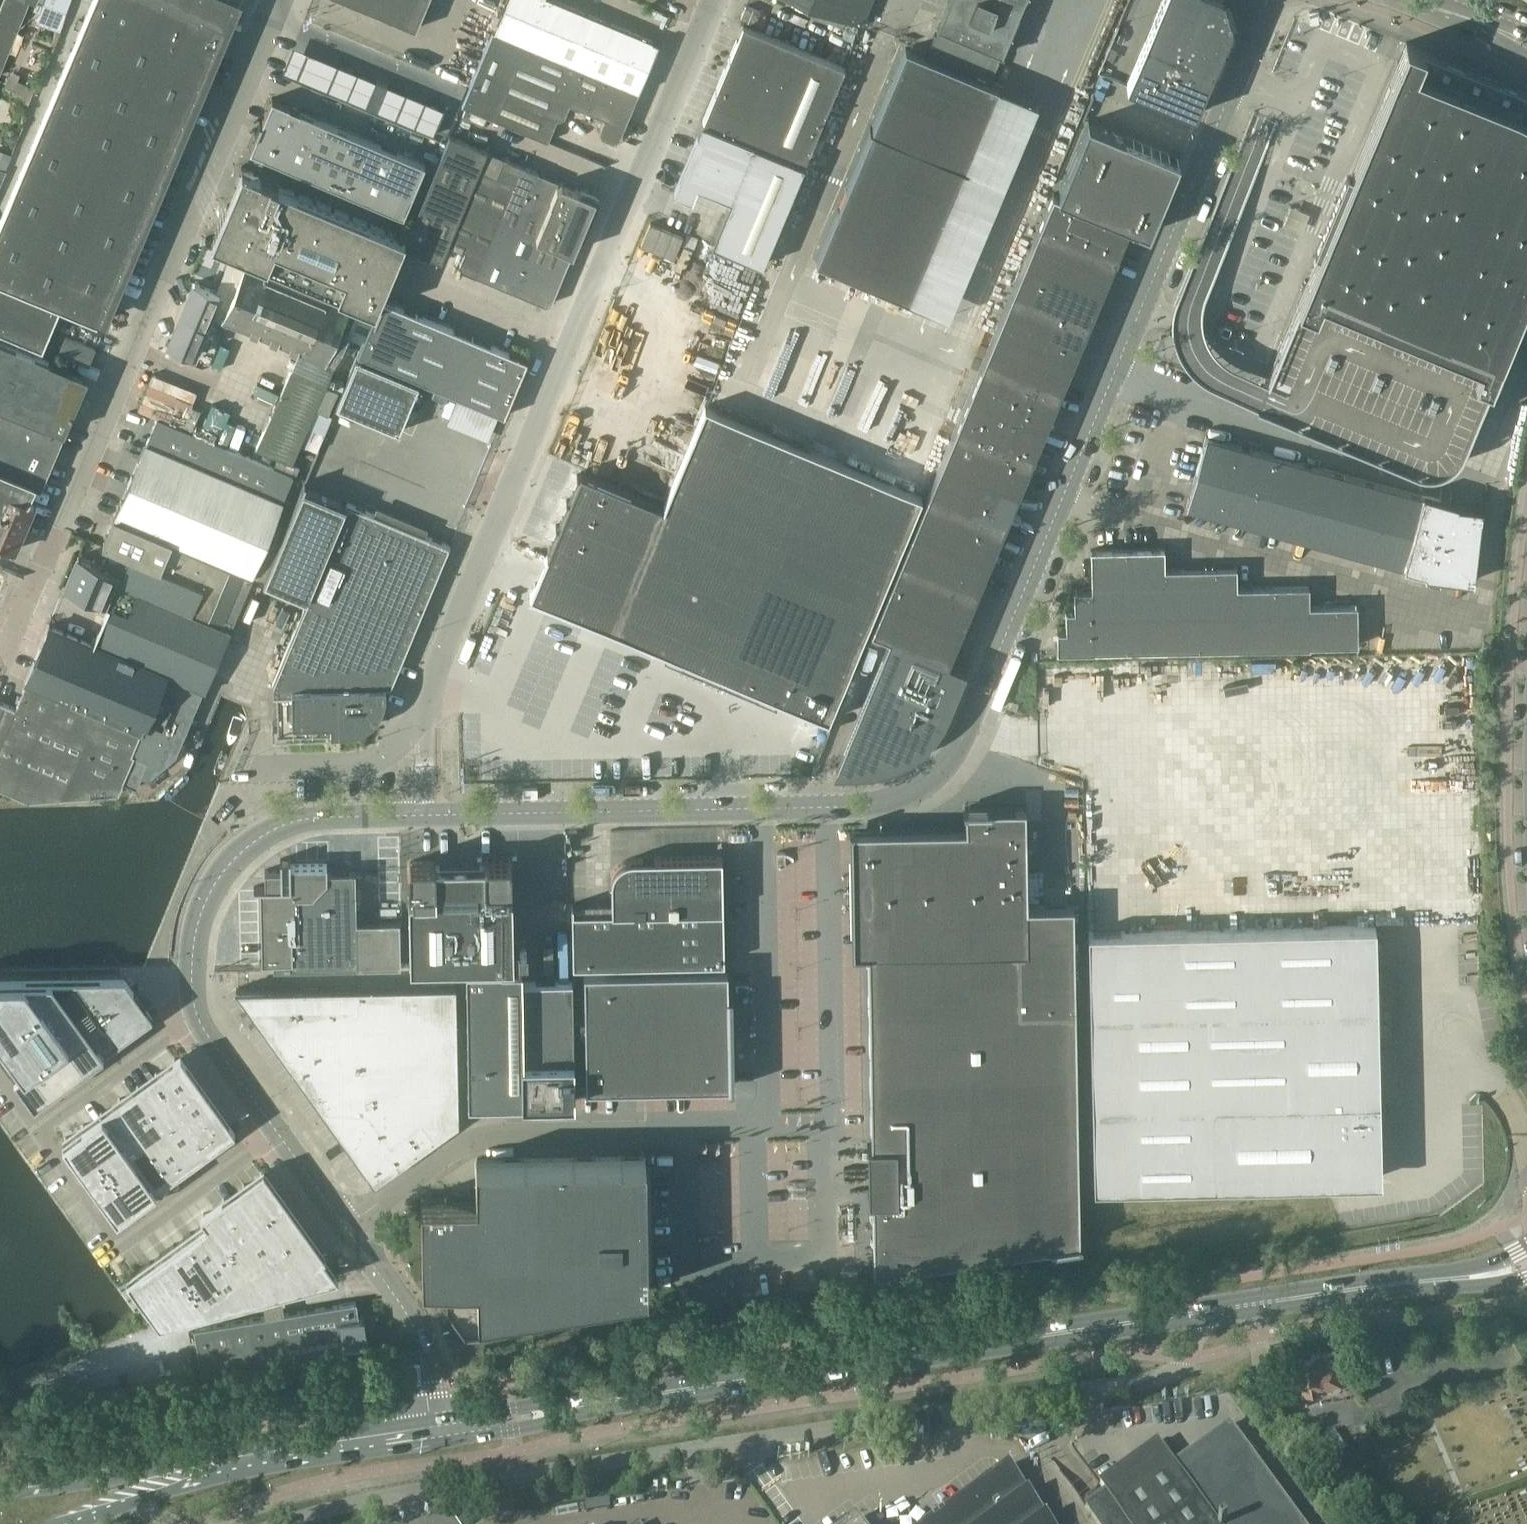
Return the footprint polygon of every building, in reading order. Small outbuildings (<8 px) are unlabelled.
[(0,221),(0,329),(43,347),(61,305),(97,321),(222,24),(180,6),(181,3),(174,0),(93,0),(9,200),(0,221)] [(28,1),(26,0),(5,0),(0,13),(0,71),(28,1)] [(42,4),(36,19),(58,28),(69,0),(44,0),(42,4)] [(416,28),(428,0),(350,0),(416,28)] [(543,0),(509,0),(496,31),(525,43),(543,0)] [(556,0),(543,0),(525,43),(639,91),(659,43),(556,0)] [(860,22),(867,6),(868,7),(869,5),(867,4),(869,0),(807,0),(860,22)] [(939,26),(936,32),(935,32),(925,55),(906,47),(816,261),(910,300),(1000,87),(990,82),(999,59),(998,58),(1001,53),(1002,53),(1024,0),(949,0),(938,26),(939,26)] [(1127,84),(1195,113),(1232,24),(1225,0),(1162,0),(1127,84)] [(746,5),(741,17),(755,23),(760,11),(746,5)] [(703,121),(674,191),(692,198),(698,185),(730,198),(711,242),(763,264),(804,164),(845,66),(744,23),(703,121)] [(494,30),(462,104),(548,140),(558,118),(559,118),(565,116),(570,103),(605,118),(600,130),(602,136),(614,141),(619,139),(639,91),(525,43),(496,31),(494,30)] [(1353,185),(1329,243),(1324,240),(1295,309),(1257,402),(1415,468),(1418,469),(1422,469),(1425,470),(1428,470),(1431,470),(1434,470),(1437,469),(1439,469),(1442,468),(1446,466),(1449,464),(1453,461),(1457,458),(1459,455),(1461,451),(1463,449),(1464,447),(1488,389),(1525,300),(1526,288),(1526,91),(1525,90),(1406,41),(1348,182),(1353,185)] [(25,103),(29,104),(35,88),(10,77),(6,86),(14,89),(13,93),(19,95),(25,103)] [(377,80),(366,106),(377,111),(388,84),(377,80)] [(273,97),(251,149),(404,214),(426,162),(273,97)] [(1088,120),(1058,194),(1130,224),(1149,232),(1161,204),(1159,203),(1174,167),(1169,156),(1124,137),(1125,135),(1088,120)] [(480,168),(486,154),(488,150),(450,134),(427,190),(464,206),(480,168)] [(5,169),(11,154),(0,150),(0,167),(5,169)] [(480,168),(464,206),(500,220),(523,165),(508,159),(503,161),(497,175),(480,168)] [(523,165),(500,220),(536,235),(557,183),(540,176),(538,171),(523,165)] [(406,236),(243,168),(242,168),(228,204),(212,241),(375,309),(406,236)] [(573,251),(580,234),(584,235),(584,234),(599,197),(599,196),(599,195),(599,194),(598,193),(597,192),(582,186),(582,185),(581,185),(579,188),(562,181),(557,183),(536,235),(573,251)] [(388,225),(395,210),(336,185),(329,200),(388,225)] [(427,190),(404,245),(441,261),(449,242),(464,206),(427,190)] [(1039,227),(1116,259),(1116,257),(1130,224),(1058,194),(1053,192),(1039,227)] [(466,249),(460,264),(462,269),(477,276),(500,220),(464,206),(449,242),(466,249)] [(500,220),(477,276),(513,291),(536,235),(500,220)] [(641,244),(674,258),(684,237),(654,224),(650,223),(641,244)] [(1039,227),(1025,260),(1101,292),(1115,260),(1116,259),(1039,227)] [(536,235),(513,291),(546,305),(551,302),(573,251),(536,235)] [(232,256),(227,267),(217,291),(210,317),(227,324),(229,320),(299,349),(257,447),(292,462),(349,328),(358,308),(348,304),(247,262),(247,263),(232,256)] [(1025,260),(1011,294),(1088,326),(1088,324),(1101,292),(1025,260)] [(195,282),(182,313),(207,324),(210,317),(217,291),(195,282)] [(1087,327),(1088,326),(1011,294),(997,327),(1074,359),(1087,326),(1087,327)] [(358,353),(504,415),(528,360),(381,299),(358,353)] [(168,345),(186,352),(194,355),(199,343),(207,347),(212,335),(204,331),(207,324),(182,313),(168,345)] [(997,327),(983,361),(1060,392),(1061,391),(1060,391),(1074,359),(997,327)] [(88,363),(95,346),(66,334),(59,350),(88,363)] [(40,355),(0,338),(0,403),(64,431),(88,375),(40,355)] [(419,383),(357,357),(337,404),(338,405),(399,430),(418,384),(419,383)] [(1060,394),(1060,392),(983,361),(969,394),(1046,426),(1059,393),(1060,394)] [(326,384),(300,443),(318,451),(331,420),(320,415),(322,410),(329,413),(339,389),(326,384)] [(969,394),(955,428),(1032,460),(1033,458),(1032,458),(1046,426),(969,394)] [(9,473),(34,484),(41,487),(64,431),(0,403),(0,469),(9,473)] [(549,547),(530,594),(613,629),(829,719),(922,495),(706,405),(664,506),(653,532),(642,557),(632,582),(549,547)] [(179,449),(177,455),(283,500),(293,475),(157,417),(147,440),(152,442),(154,439),(179,449)] [(1032,461),(1032,460),(955,428),(942,461),(1018,493),(1032,460),(1032,461)] [(1237,520),(1256,450),(1206,436),(1187,506),(1237,520)] [(273,522),(283,500),(177,455),(179,449),(154,439),(152,442),(147,440),(138,460),(138,459),(127,484),(179,505),(187,486),(273,522)] [(1237,520),(1293,535),(1313,465),(1256,450),(1237,520)] [(942,461),(928,495),(1005,526),(1005,525),(1018,493),(942,461)] [(1293,535),(1355,552),(1374,482),(1313,465),(1293,535)] [(0,469),(0,543),(14,549),(35,502),(27,498),(34,484),(9,473),(0,469)] [(581,471),(571,497),(653,532),(664,506),(581,471)] [(1355,552),(1425,571),(1435,497),(1423,495),(1423,496),(1374,482),(1355,552)] [(252,573),(261,551),(269,555),(274,544),(266,540),(273,522),(187,486),(179,505),(127,484),(120,500),(121,500),(114,517),(204,554),(252,573)] [(346,506),(302,488),(262,582),(306,600),(272,683),(272,695),(277,695),(278,734),(345,732),(349,732),(353,731),(358,730),(362,728),(366,726),(369,724),(373,721),(376,718),(378,714),(381,710),(383,707),(450,544),(424,533),(417,550),(386,537),(392,521),(375,514),(375,513),(347,501),(346,506)] [(1004,528),(1005,526),(928,495),(914,528),(990,560),(1004,527),(1004,528)] [(571,497),(560,522),(642,557),(653,532),(571,497)] [(1435,497),(1425,571),(1424,574),(1426,574),(1474,580),(1482,506),(1440,501),(1441,498),(1435,497)] [(192,583),(204,554),(114,517),(102,544),(108,546),(130,556),(192,583)] [(560,522),(549,547),(632,582),(642,557),(560,522)] [(914,528),(900,562),(977,593),(977,592),(990,560),(914,528)] [(108,606),(107,607),(108,607),(130,556),(108,546),(101,564),(78,554),(64,587),(108,606)] [(1165,547),(1091,548),(1092,588),(1093,650),(1167,649),(1166,587),(1165,567),(1165,547)] [(251,575),(252,573),(204,554),(192,583),(130,556),(108,607),(107,607),(93,641),(146,664),(206,690),(254,577),(255,578),(256,577),(251,575)] [(976,595),(977,593),(900,562),(886,595),(962,627),(976,594),(976,595)] [(1239,648),(1238,586),(1238,566),(1165,567),(1166,587),(1167,649),(1239,648)] [(1310,585),(1238,586),(1239,648),(1310,646),(1310,645),(1310,605),(1310,585)] [(1066,629),(1058,629),(1058,651),(1093,650),(1092,588),(1075,589),(1075,609),(1066,609),(1066,629)] [(889,637),(911,646),(948,661),(949,659),(962,627),(886,595),(872,629),(889,637)] [(1310,605),(1310,645),(1358,644),(1357,604),(1310,605)] [(50,624),(26,680),(27,681),(131,724),(138,708),(129,704),(146,664),(93,641),(50,624)] [(889,637),(837,763),(833,772),(861,772),(865,771),(872,771),(882,768),(893,765),(903,760),(913,755),(922,748),(930,740),(937,732),(943,723),(948,713),(967,669),(948,661),(911,646),(889,637)] [(131,724),(142,728),(131,754),(133,755),(121,780),(124,781),(137,787),(142,776),(148,778),(176,755),(203,690),(205,691),(206,690),(146,664),(129,704),(138,708),(131,724)] [(29,799),(59,797),(119,792),(124,781),(121,780),(133,755),(131,754),(142,728),(131,724),(27,681),(20,696),(18,695),(16,700),(18,701),(16,707),(0,701),(0,788),(29,799)] [(945,827),(866,828),(866,851),(868,948),(1028,945),(1027,904),(1026,847),(1027,847),(1026,805),(965,807),(966,827),(948,827),(945,827)] [(611,879),(612,880),(612,910),(574,910),(573,903),(572,903),(573,964),(725,961),(722,855),(634,857),(631,857),(629,858),(628,858),(626,859),(623,860),(621,861),(619,863),(616,866),(614,869),(614,870),(613,872),(612,874),(612,877),(611,879)] [(265,886),(254,886),(254,887),(261,887),(262,960),(273,960),(274,967),(358,965),(401,964),(400,934),(357,935),(356,870),(327,871),(327,863),(291,864),(291,858),(281,858),(281,871),(269,872),(269,869),(265,869),(265,886)] [(484,863),(460,864),(462,963),(514,962),(513,954),(519,954),(528,954),(528,942),(513,943),(512,893),(508,893),(508,885),(509,885),(510,885),(511,884),(511,883),(512,882),(512,881),(511,862),(511,861),(511,860),(510,859),(509,858),(508,858),(507,858),(488,858),(487,858),(486,859),(485,859),(485,860),(484,860),(484,861),(484,862),(484,863)] [(408,864),(409,883),(409,884),(409,885),(410,886),(411,887),(412,887),(413,895),(409,895),(409,909),(410,956),(410,964),(462,963),(460,864),(436,864),(436,863),(436,862),(435,862),(435,861),(434,860),(433,860),(432,860),(432,859),(431,859),(413,860),(412,860),(411,860),(410,861),(409,861),(409,862),(409,863),(408,864)] [(1028,945),(868,948),(868,951),(869,1010),(872,1143),(868,1143),(868,1147),(872,1147),(872,1164),(873,1194),(869,1194),(869,1198),(873,1198),(874,1248),(874,1273),(875,1273),(995,1254),(995,1253),(1080,1239),(1074,904),(1066,904),(1029,904),(1027,904),(1028,945)] [(1376,925),(1088,931),(1094,1187),(1334,1182),(1334,1178),(1378,1177),(1376,1105),(1380,1105),(1376,925)] [(574,1060),(573,980),(522,981),(522,967),(466,968),(468,1102),(507,1102),(575,1100),(574,1060)] [(586,1081),(586,1087),(730,1085),(728,968),(718,968),(584,971),(586,1081)] [(34,1098),(153,1013),(146,1004),(147,1004),(135,987),(134,987),(125,974),(0,974),(0,1050),(34,1098)] [(456,983),(239,987),(237,988),(375,1180),(459,1119),(456,983)] [(181,1053),(63,1138),(117,1213),(236,1129),(181,1053)] [(476,1158),(476,1196),(421,1197),(422,1281),(478,1280),(478,1316),(648,1289),(646,1155),(476,1158)] [(206,1221),(127,1278),(159,1323),(340,1278),(322,1255),(323,1254),(264,1168),(201,1214),(206,1221)] [(357,1300),(285,1312),(194,1328),(202,1375),(364,1348),(364,1344),(366,1344),(364,1327),(362,1316),(359,1316),(357,1300)] [(1316,1355),(1322,1386),(1346,1382),(1341,1351),(1316,1355)] [(1302,1391),(1322,1387),(1322,1386),(1316,1355),(1316,1354),(1297,1357),(1299,1369),(1288,1371),(1291,1387),(1302,1386),(1302,1391)] [(1275,1488),(1269,1480),(1247,1450),(1247,1449),(1229,1424),(1176,1464),(1173,1466),(1169,1460),(1169,1459),(1157,1443),(1110,1477),(1110,1478),(1100,1485),(1095,1488),(1079,1500),(1097,1523),(1302,1523),(1275,1488)] [(1333,1430),(1324,1435),(1311,1444),(1324,1463),(1345,1448),(1333,1430)] [(1008,1466),(928,1523),(1051,1523),(1008,1466)]
